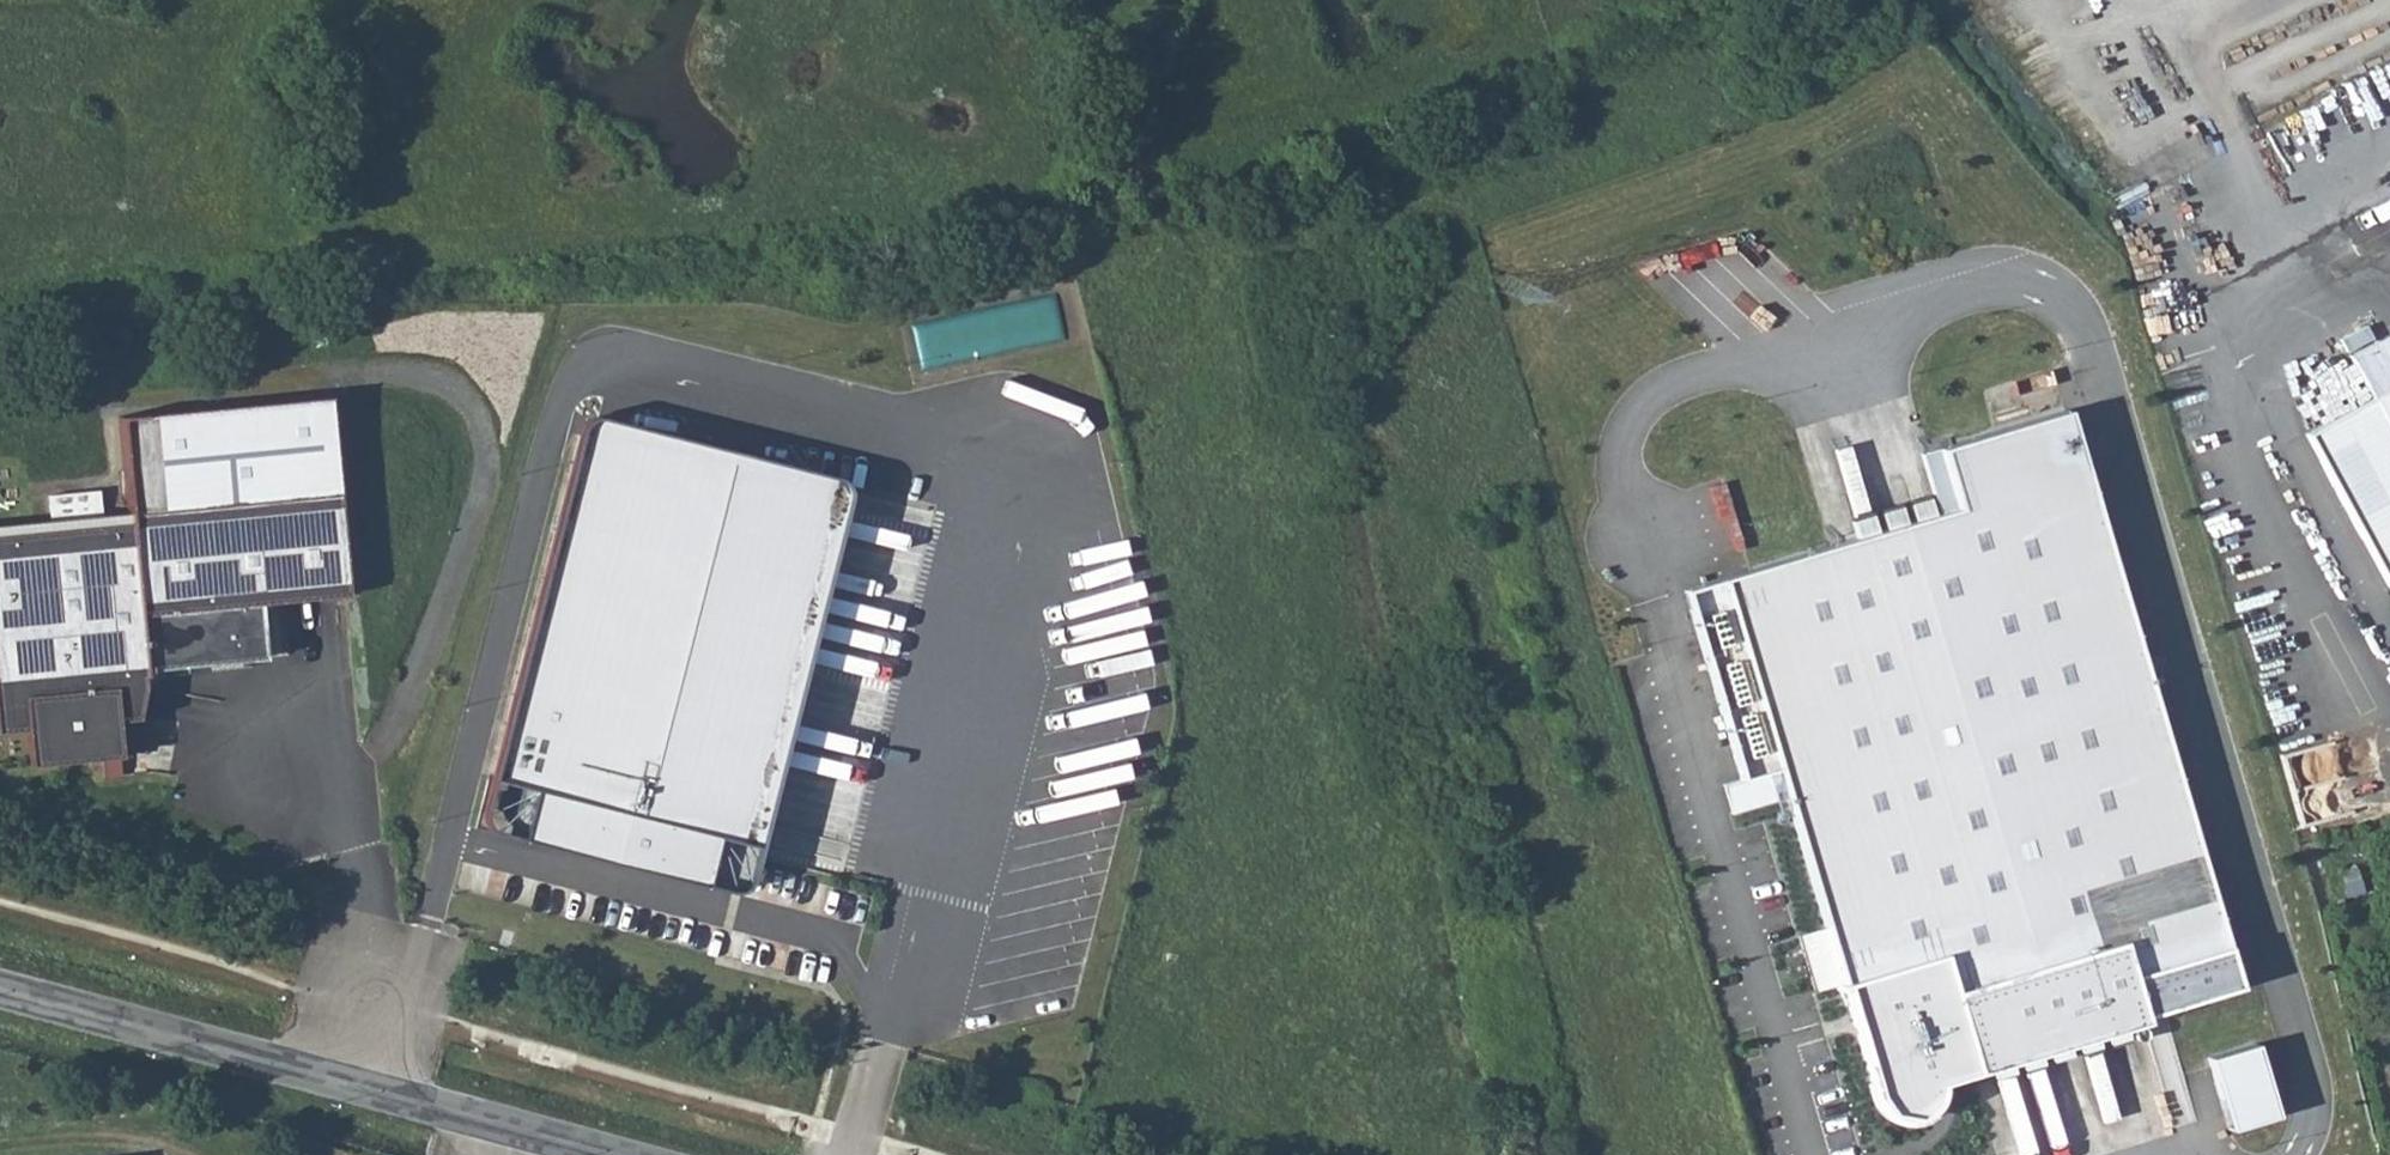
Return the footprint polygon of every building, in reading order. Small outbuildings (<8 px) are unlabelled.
[(2346,353),(2370,400),(2389,389),(2389,329),(2346,353)] [(2370,400),(2308,433),(2389,583),(2389,389),(2370,400)] [(22,728),(26,763),(100,757),(117,755),(114,719),(134,717),(142,684),(140,667),(261,656),(256,602),(345,594),(326,395),(115,414),(125,510),(95,513),(93,489),(45,493),(47,518),(0,522),(0,730),(22,728)] [(932,481),(626,399),(522,784),(828,866),(932,481)] [(2245,989),(2078,425),(1958,461),(1975,518),(1701,598),(1756,784),(1799,771),(1894,1092),(2245,989)] [(119,773),(117,755),(100,757),(102,775),(119,773)] [(2261,1046),(2217,1059),(2239,1135),(2283,1122),(2261,1046)]
